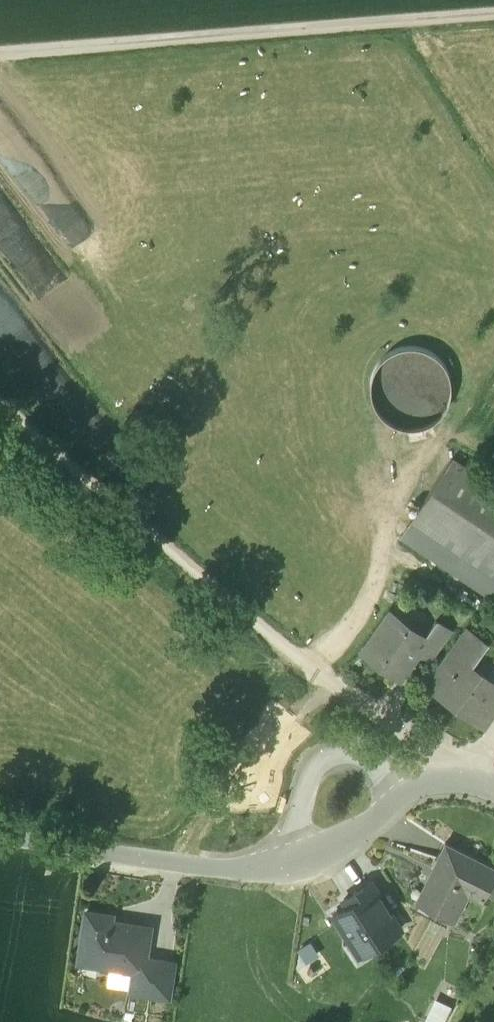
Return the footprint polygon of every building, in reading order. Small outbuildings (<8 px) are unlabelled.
[(455,369),(384,338),(357,402),(427,432),(455,369)] [(445,472),(402,534),(493,596),(493,505),(445,472)] [(423,638),(391,615),(366,649),(382,660),(380,663),(398,676),(418,648),(425,639),(423,638)] [(435,621),(423,638),(425,639),(418,648),(430,656),(448,630),(435,621)] [(480,672),(476,677),(466,669),(485,642),(467,630),(431,681),(448,694),(449,693),(460,700),(456,705),(483,724),(493,709),(493,682),(487,678),(480,672)] [(436,862),(440,864),(419,904),(450,919),(465,889),(467,889),(484,897),(493,876),(493,868),(445,844),(436,862)] [(370,883),(354,894),(358,900),(334,915),(353,945),(363,939),(369,949),(400,930),(370,883)] [(149,928),(110,922),(111,917),(86,913),(81,952),(97,955),(96,964),(135,970),(142,971),(144,959),(149,928)] [(172,964),(144,959),(142,971),(135,970),(132,990),(167,995),(172,964)] [(420,1021),(442,1021),(450,1004),(432,996),(420,1021)]
